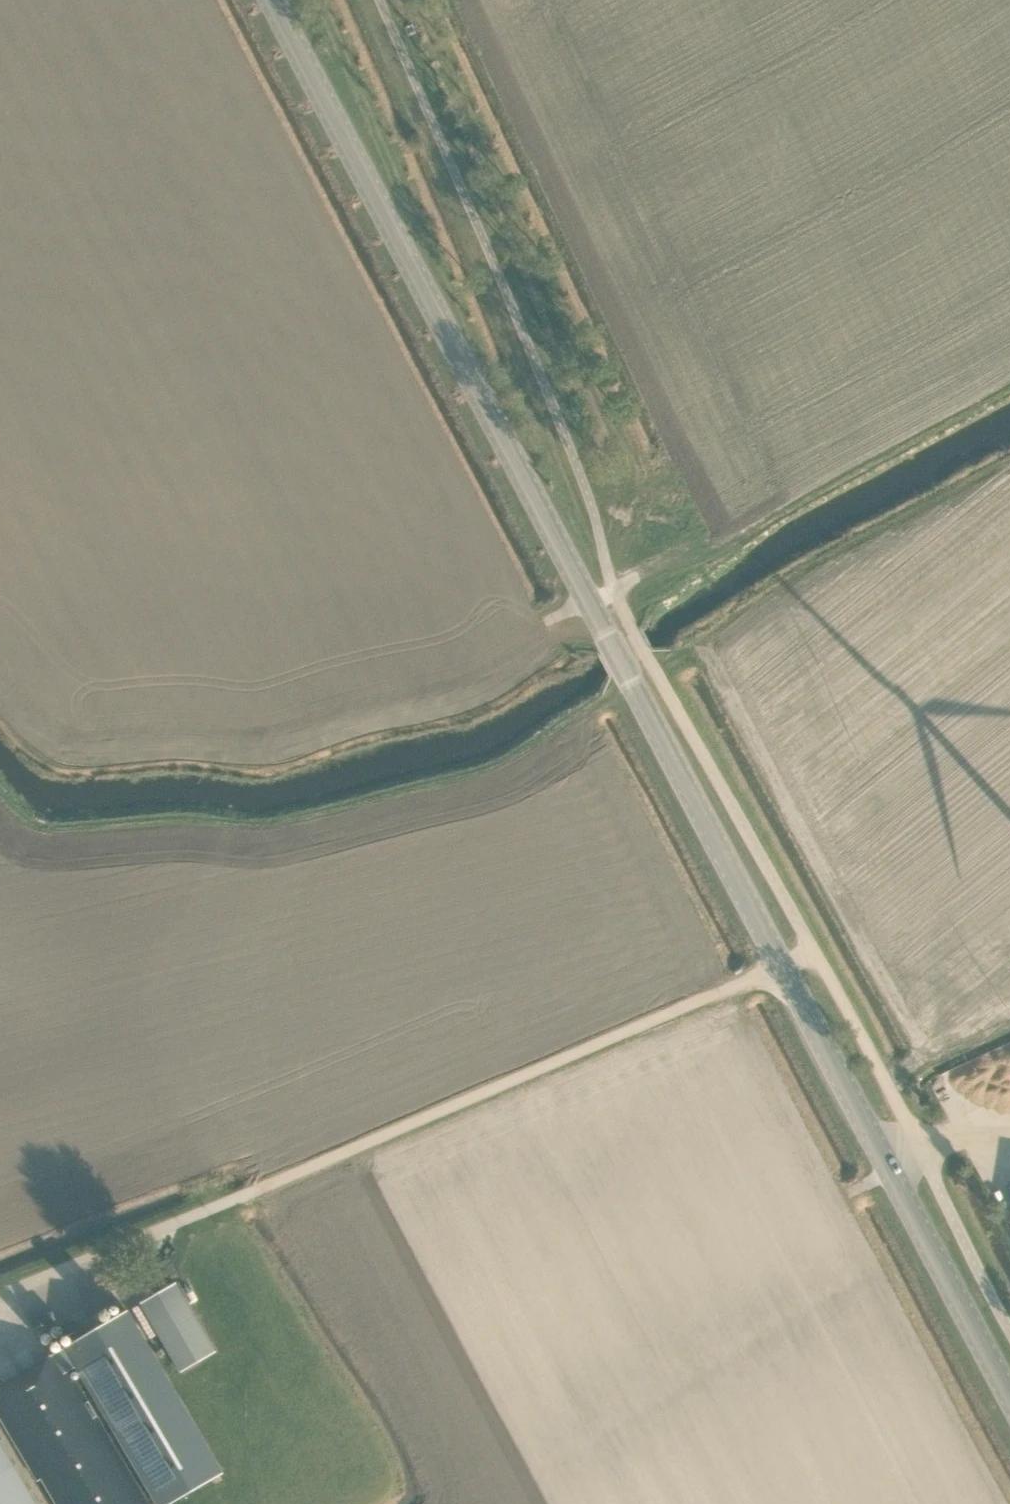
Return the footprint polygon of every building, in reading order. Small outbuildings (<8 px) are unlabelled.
[(994,1086),(991,1077),(1002,1074),(995,1052),(930,1070),(939,1101),(994,1086)] [(141,1302),(181,1372),(216,1351),(175,1282),(141,1302)] [(0,1385),(0,1416),(37,1479),(41,1477),(57,1503),(148,1503),(96,1416),(97,1416),(88,1401),(87,1402),(69,1370),(76,1366),(157,1503),(169,1503),(222,1473),(127,1310),(64,1347),(0,1385)] [(0,1438),(0,1503),(39,1503),(0,1438)]
